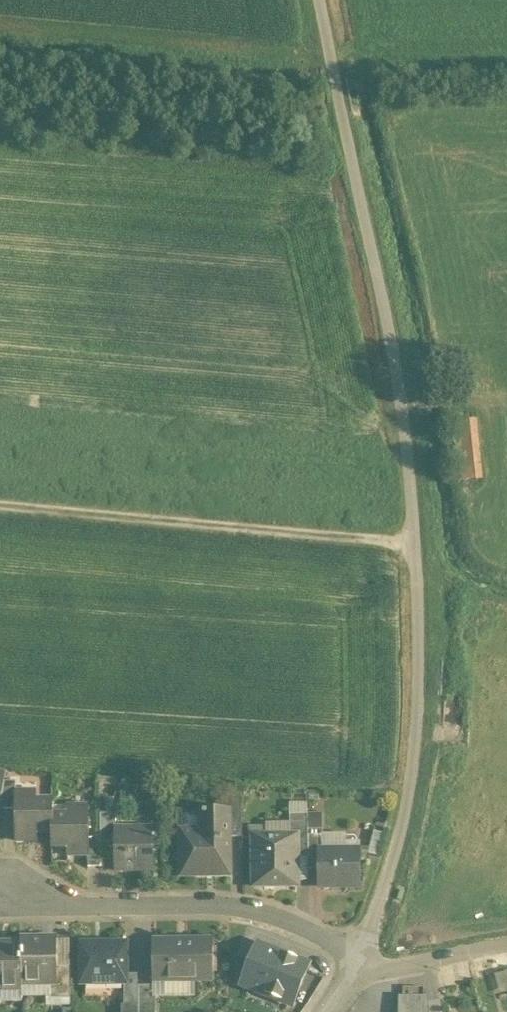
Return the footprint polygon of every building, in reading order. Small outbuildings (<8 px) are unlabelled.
[(480,489),(473,426),(450,429),(457,492),(480,489)] [(5,782),(1,801),(0,807),(0,809),(16,809),(16,792),(17,792),(17,781),(5,782)] [(242,787),(223,785),(223,797),(242,797),(242,787)] [(308,791),(292,790),(292,814),(309,814),(308,791)] [(17,792),(16,792),(16,809),(17,841),(38,840),(38,831),(53,831),(53,816),(53,801),(37,801),(37,792),(17,792)] [(312,793),(312,806),(323,806),(323,793),(312,793)] [(68,794),(68,807),(89,806),(89,794),(68,794)] [(117,795),(104,798),(108,811),(120,807),(117,795)] [(242,797),(223,797),(223,811),(231,811),(231,837),(243,837),(242,797)] [(89,837),(89,806),(68,807),(67,807),(68,815),(53,816),(53,831),(53,846),(68,846),(68,855),(88,855),(90,855),(89,837)] [(200,811),(201,830),(181,830),(181,876),(231,875),(231,837),(231,811),(223,811),(200,811)] [(116,814),(101,814),(101,837),(101,842),(116,842),(115,829),(116,829),(116,814)] [(292,814),(290,814),(290,817),(291,837),(297,837),(297,859),(309,859),(309,836),(309,821),(309,814),(292,814)] [(290,817),(267,817),(267,826),(267,837),(291,837),(290,817)] [(323,821),(309,821),(309,836),(323,835),(323,834),(323,821)] [(267,826),(250,826),(250,842),(255,842),(255,837),(267,837),(267,826)] [(347,834),(323,834),(323,835),(323,850),(361,850),(361,853),(372,853),(382,855),(389,829),(364,828),(362,842),(354,842),(347,842),(347,834)] [(154,833),(130,834),(130,829),(116,829),(115,829),(116,842),(116,867),(129,867),(129,871),(154,870),(154,833)] [(323,835),(309,836),(309,859),(309,870),(321,870),(321,850),(323,850),(323,835)] [(101,837),(89,837),(90,855),(88,855),(89,867),(101,867),(101,842),(101,837)] [(267,837),(255,837),(255,842),(255,885),(298,885),(297,859),(297,837),(291,837),(267,837)] [(323,850),(321,850),(321,870),(321,887),(359,886),(359,871),(361,871),(361,853),(361,850),(323,850)] [(58,939),(21,940),(21,944),(22,983),(51,983),(51,967),(58,967),(58,939)] [(213,939),(153,940),(154,981),(155,981),(196,981),(214,981),(213,939)] [(127,943),(82,944),(82,984),(125,983),(127,983),(127,974),(127,943)] [(0,945),(0,988),(22,988),(22,983),(21,944),(0,945)] [(243,983),(295,1003),(309,966),(257,946),(243,983)] [(71,998),(71,967),(58,967),(51,967),(51,983),(51,998),(71,998)] [(138,974),(127,974),(127,983),(125,983),(125,1005),(139,1005),(138,974)] [(502,1010),(506,1009),(506,980),(497,982),(502,1010)] [(196,981),(155,981),(155,985),(155,1000),(196,999),(196,981)] [(51,998),(51,983),(22,983),(22,988),(22,998),(51,998)] [(155,985),(139,986),(139,1005),(139,1011),(156,1011),(155,1000),(155,985)] [(0,988),(0,1004),(22,1003),(22,998),(22,988),(0,988)] [(399,996),(399,1011),(430,1011),(428,997),(399,996)]
